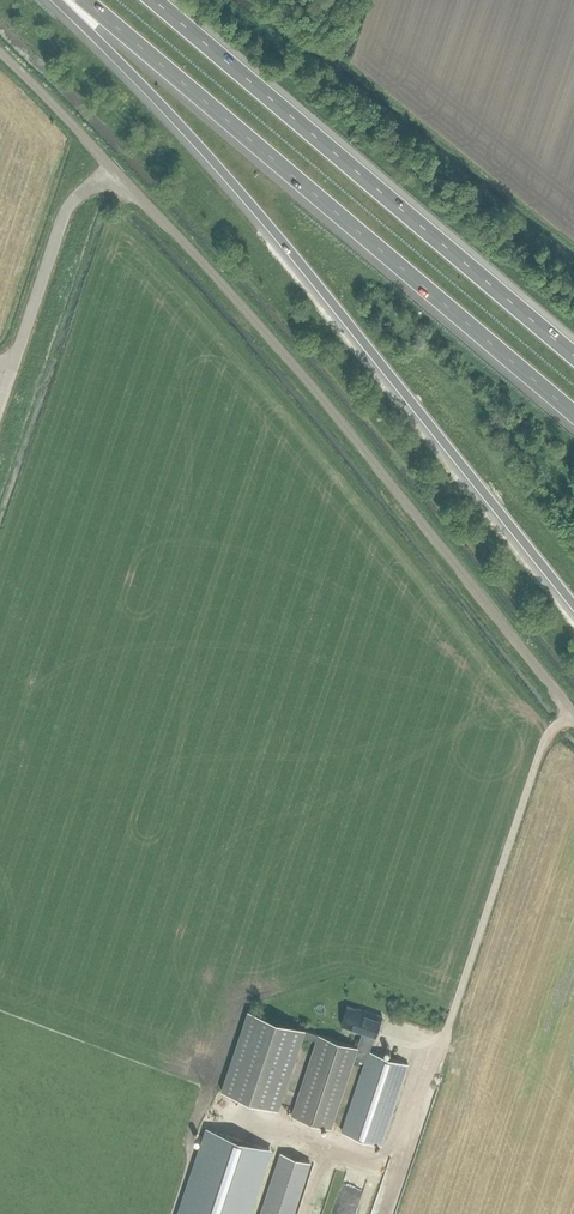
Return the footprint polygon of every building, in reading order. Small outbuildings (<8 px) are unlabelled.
[(362,1032),(357,1047),(248,1011),(221,1091),(279,1110),(304,1036),(316,1040),(291,1115),(330,1128),(353,1058),(365,1062),(341,1132),(381,1146),(408,1064),(369,1051),(374,1036),(375,1036),(382,1015),(363,1009),(362,1011),(347,1005),(340,1025),(362,1032)] [(180,1213),(248,1213),(270,1149),(207,1128),(191,1176),(192,1177),(180,1213)] [(261,1213),(293,1213),(310,1163),(281,1153),(261,1213)] [(324,1208),(304,1203),(301,1213),(302,1213),(322,1213),(324,1208)]
